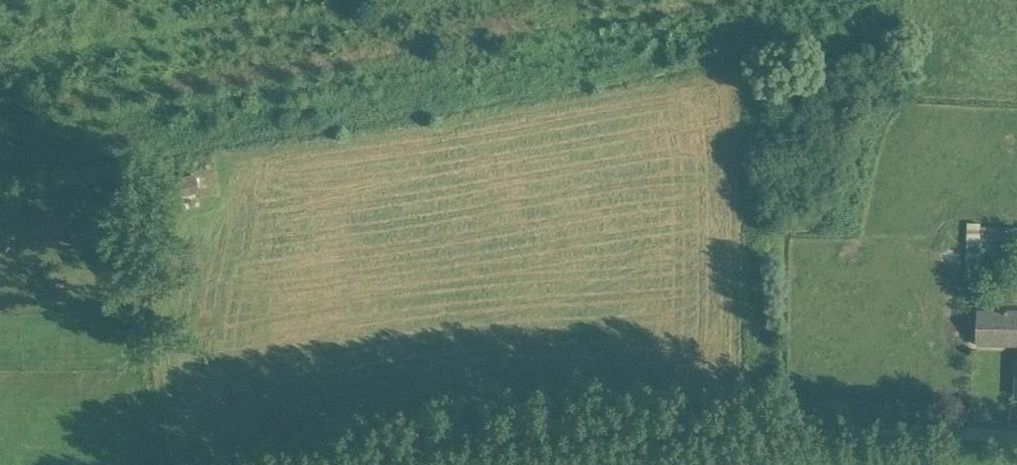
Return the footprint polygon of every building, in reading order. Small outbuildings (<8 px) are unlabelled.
[(169,199),(198,192),(194,174),(165,180),(169,199)] [(965,263),(1015,263),(1015,241),(1016,242),(1016,224),(966,223),(965,263)] [(978,345),(1016,345),(1016,311),(978,310),(978,345)]
